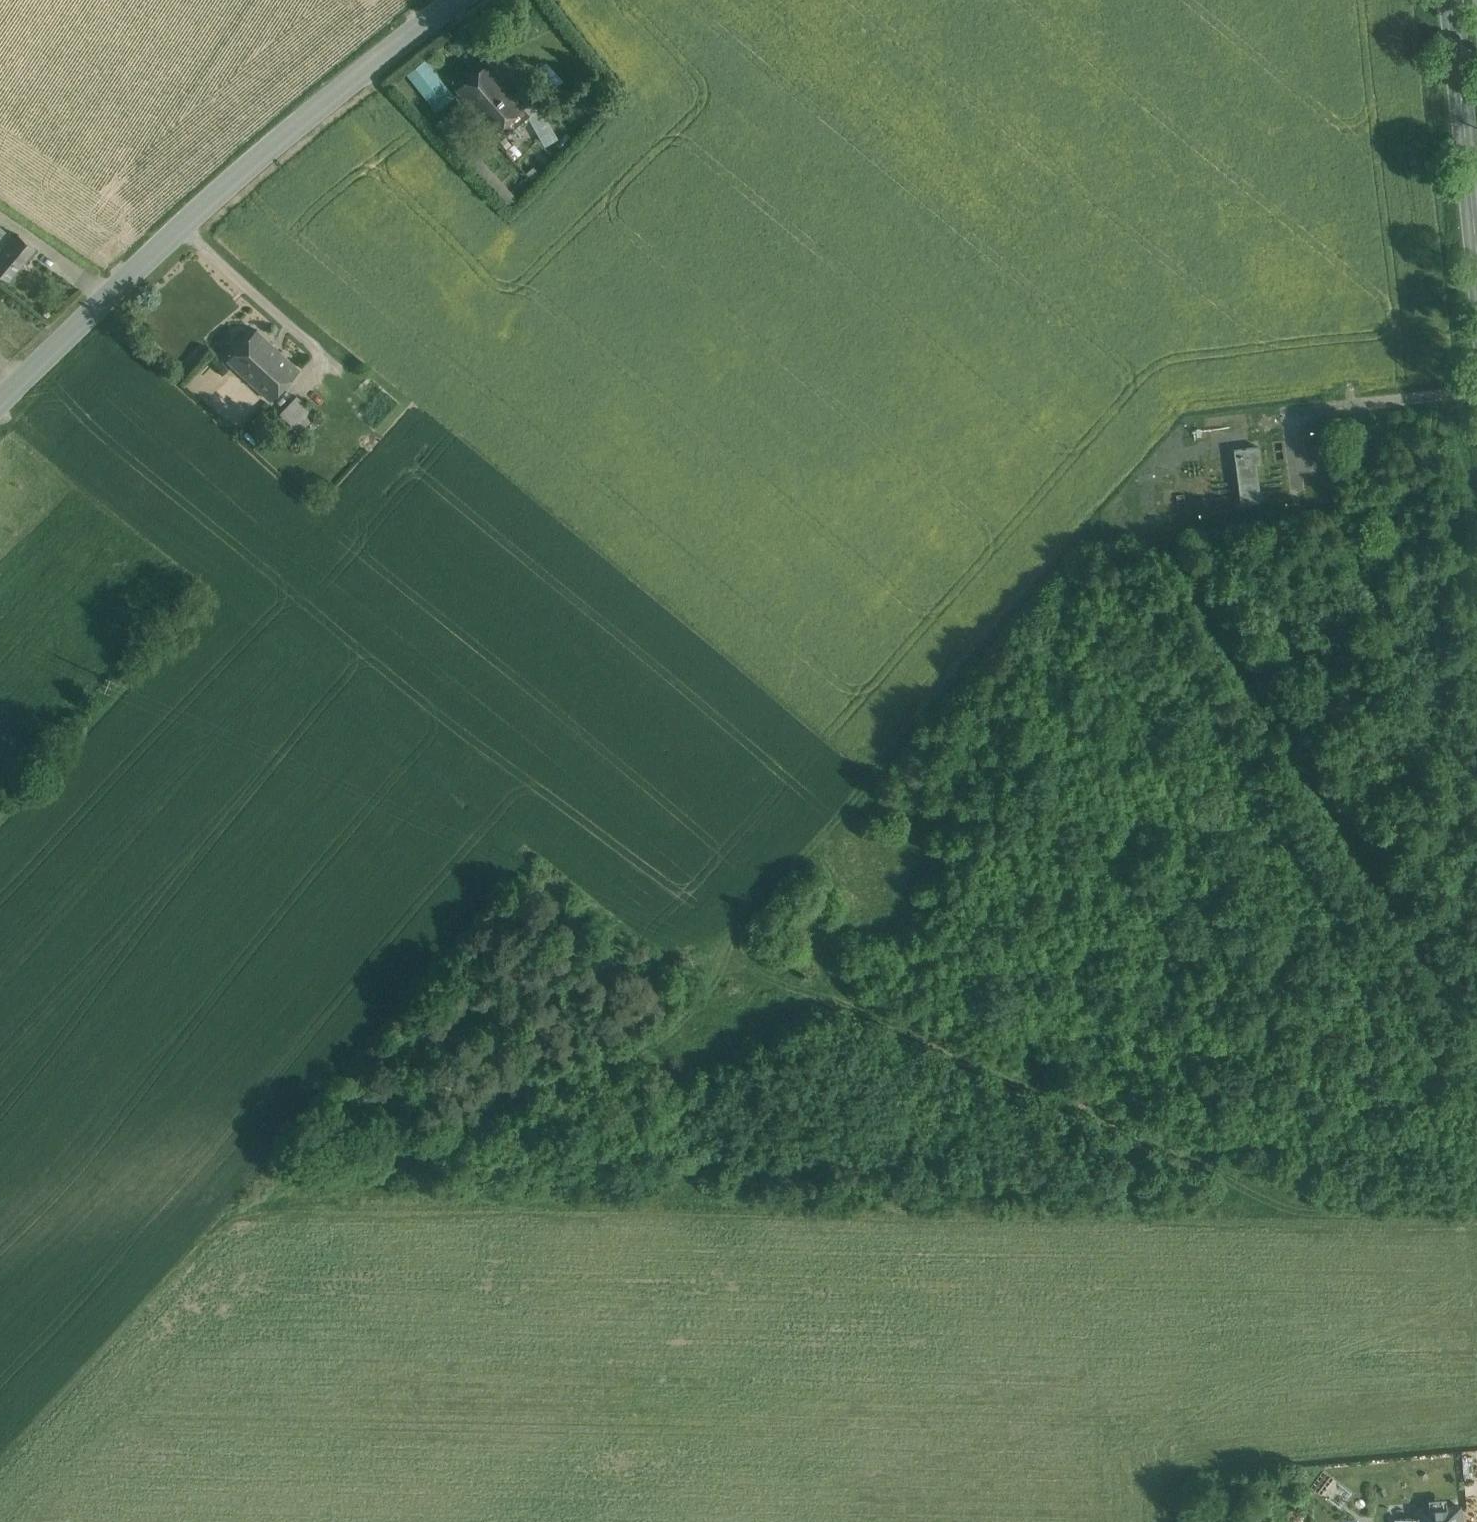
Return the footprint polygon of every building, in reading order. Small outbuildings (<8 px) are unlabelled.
[(408,72),(436,112),(456,98),(428,58),(408,72)] [(522,106),(487,65),(460,88),(495,129),(522,106)] [(542,108),(529,115),(544,144),(557,138),(542,108)] [(461,138),(449,125),(441,132),(453,145),(461,138)] [(5,232),(0,239),(0,272),(8,278),(34,247),(19,235),(15,241),(5,232)] [(298,369),(257,330),(228,359),(270,399),(298,369)] [(297,396),(281,413),(291,423),(305,408),(307,406),(297,396)] [(300,431),(314,416),(305,408),(291,423),(300,431)] [(1259,446),(1234,449),(1241,503),(1261,501),(1256,464),(1261,463),(1259,446)] [(1417,1511),(1418,1517),(1395,1519),(1395,1521),(1461,1521),(1459,1506),(1456,1506),(1456,1507),(1417,1511)]
